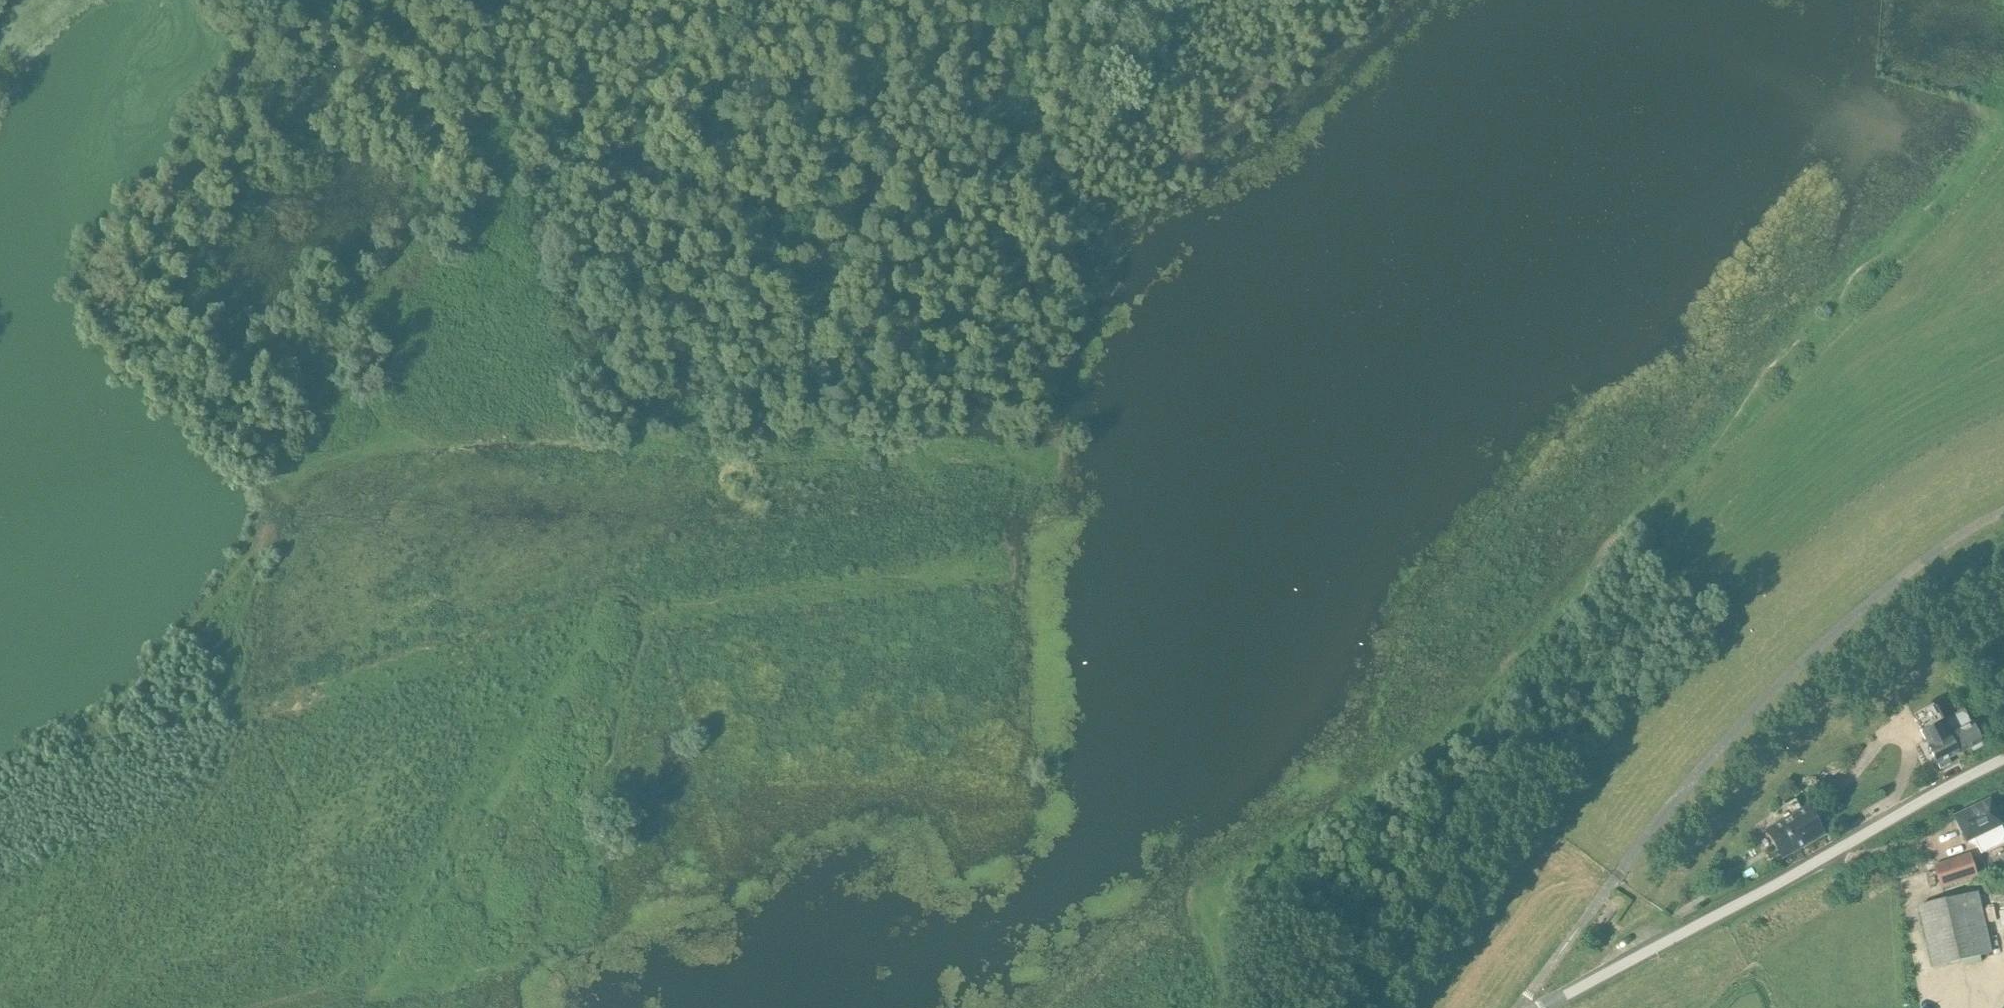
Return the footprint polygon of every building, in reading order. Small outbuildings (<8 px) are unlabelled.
[(1940,763),(1943,768),(1950,764),(1947,759),(1960,753),(1950,736),(1946,728),(1945,728),(1932,706),(1913,716),(1925,738),(1938,764),(1940,763)] [(1969,748),(1971,753),(1983,747),(1981,742),(1982,741),(1973,725),(1950,736),(1960,753),(1969,748)] [(1981,853),(2003,842),(2003,834),(2000,826),(2001,825),(1990,801),(1955,818),(1967,841),(1974,838),(1981,853)] [(1784,857),(1825,834),(1811,809),(1769,832),(1784,857)] [(1941,887),(1975,875),(1968,854),(1934,866),(1941,887)] [(1919,906),(1933,966),(1963,959),(1964,966),(1982,961),(1981,955),(1992,952),(1978,893),(1919,906)]
